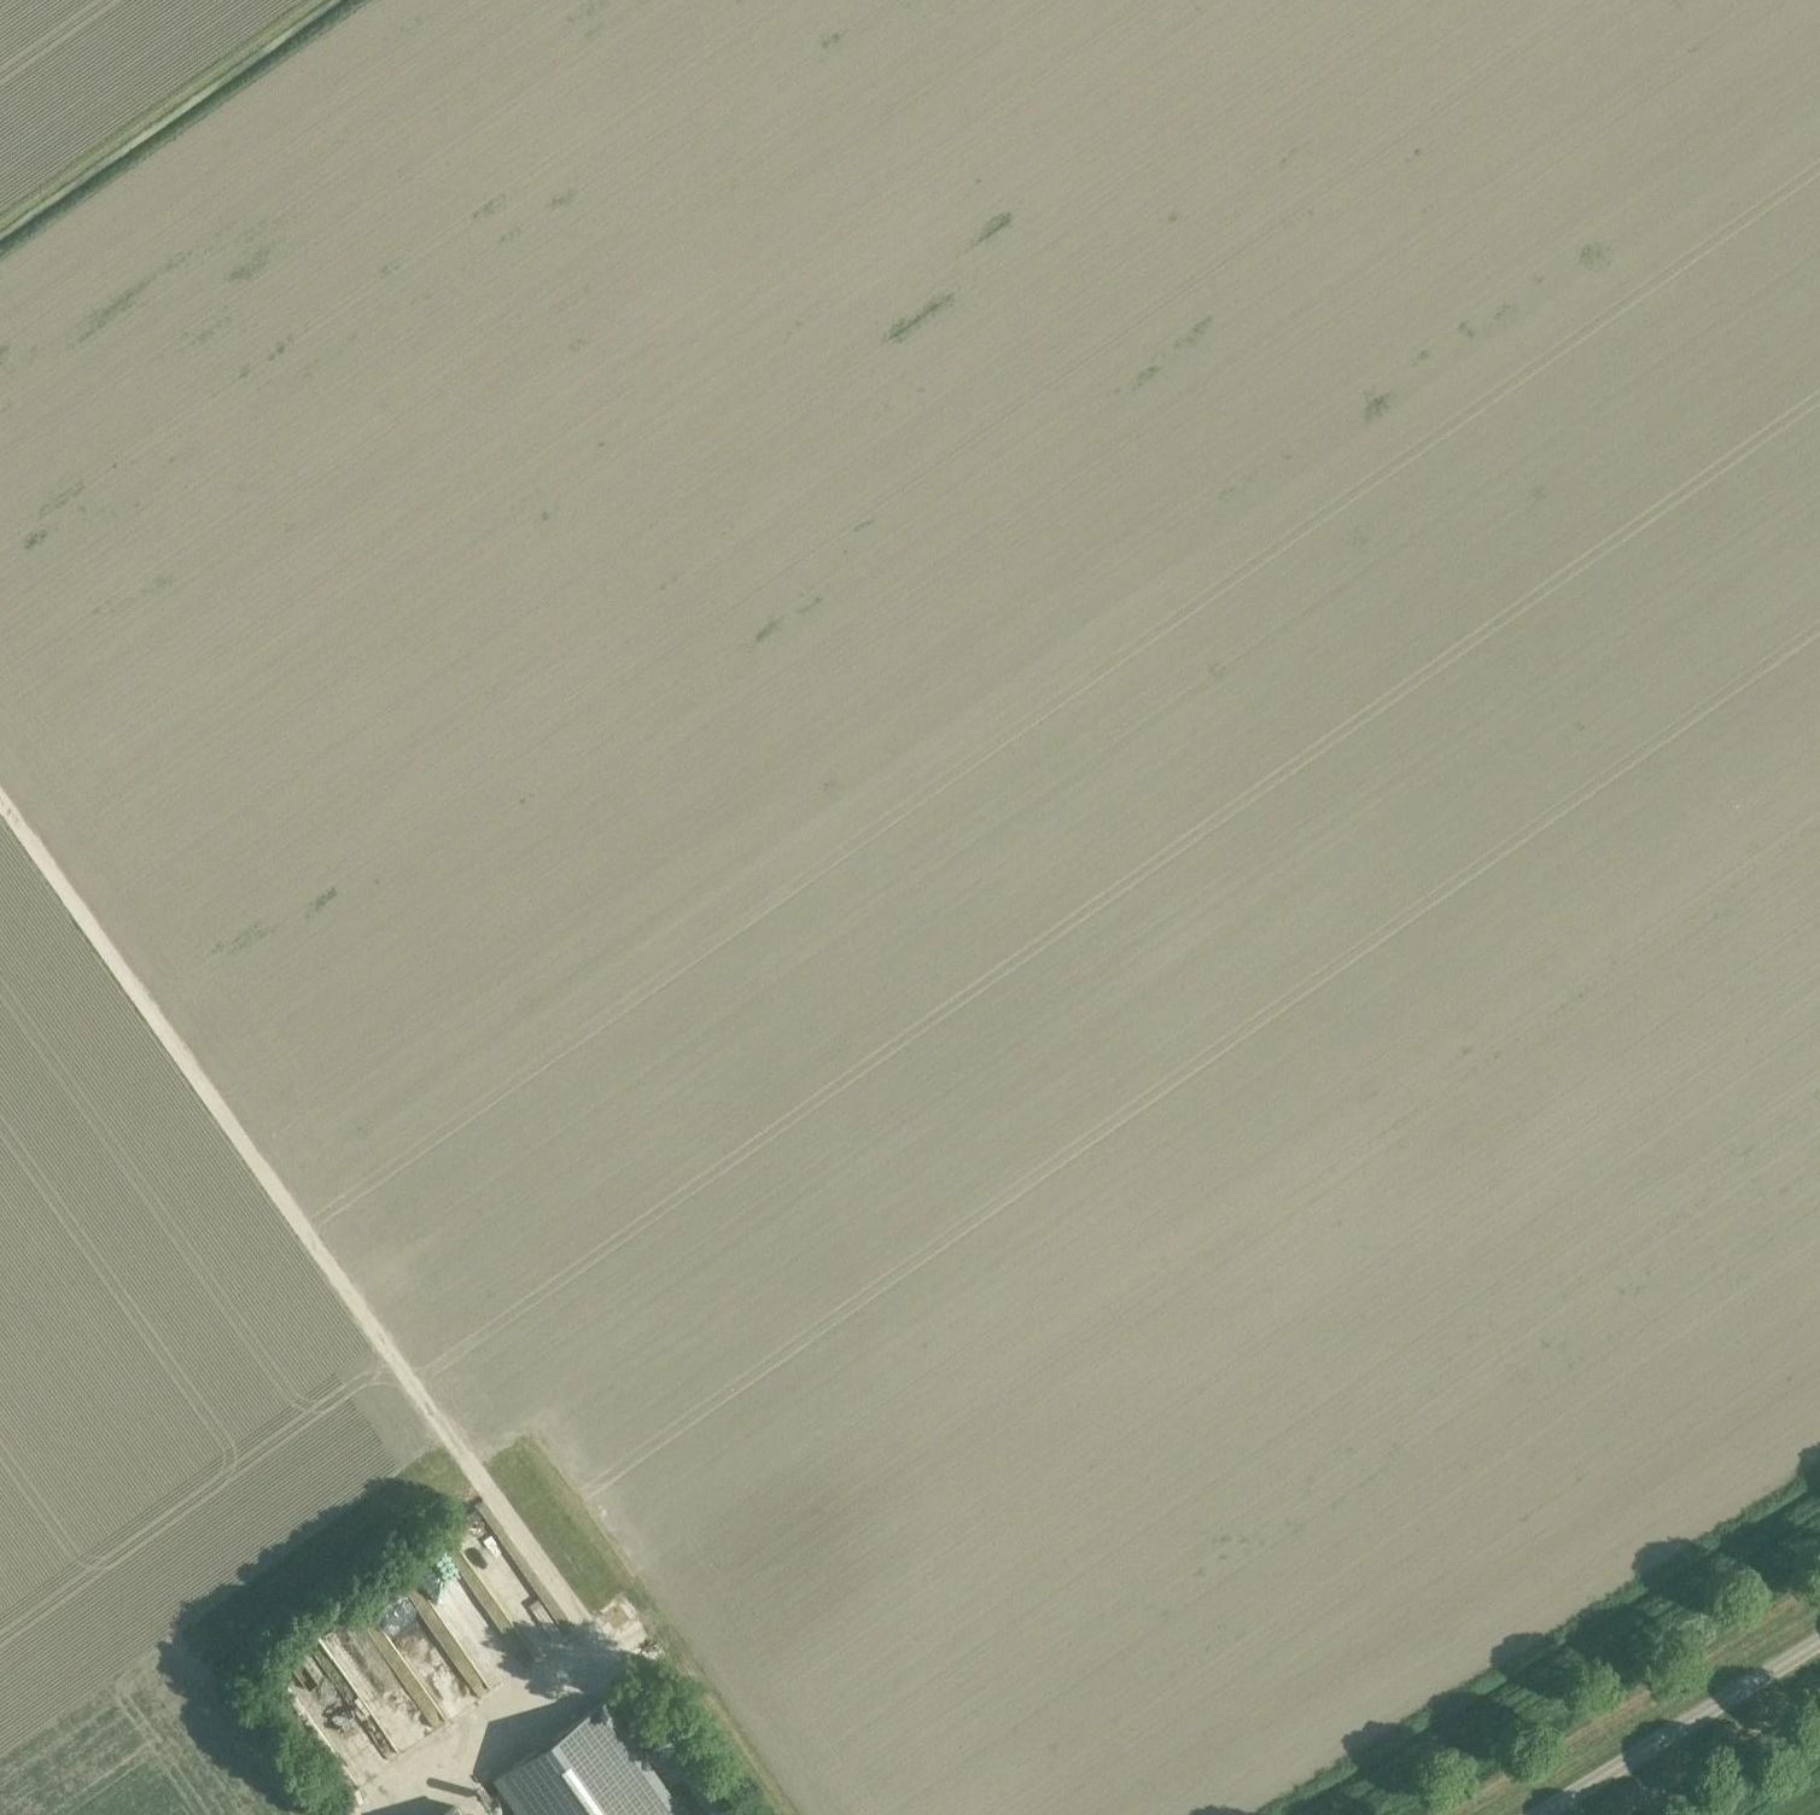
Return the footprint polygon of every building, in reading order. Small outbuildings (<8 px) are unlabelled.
[(446,1565),(449,1563),(438,1544),(402,1566),(453,1650),(485,1630),(446,1565)] [(463,1705),(393,1588),(364,1605),(434,1723),(463,1705)] [(495,1778),(520,1814),(685,1814),(604,1701),(495,1778)] [(328,1745),(362,1780),(388,1755),(354,1720),(328,1745)] [(442,1814),(462,1814),(455,1805),(442,1814)]
